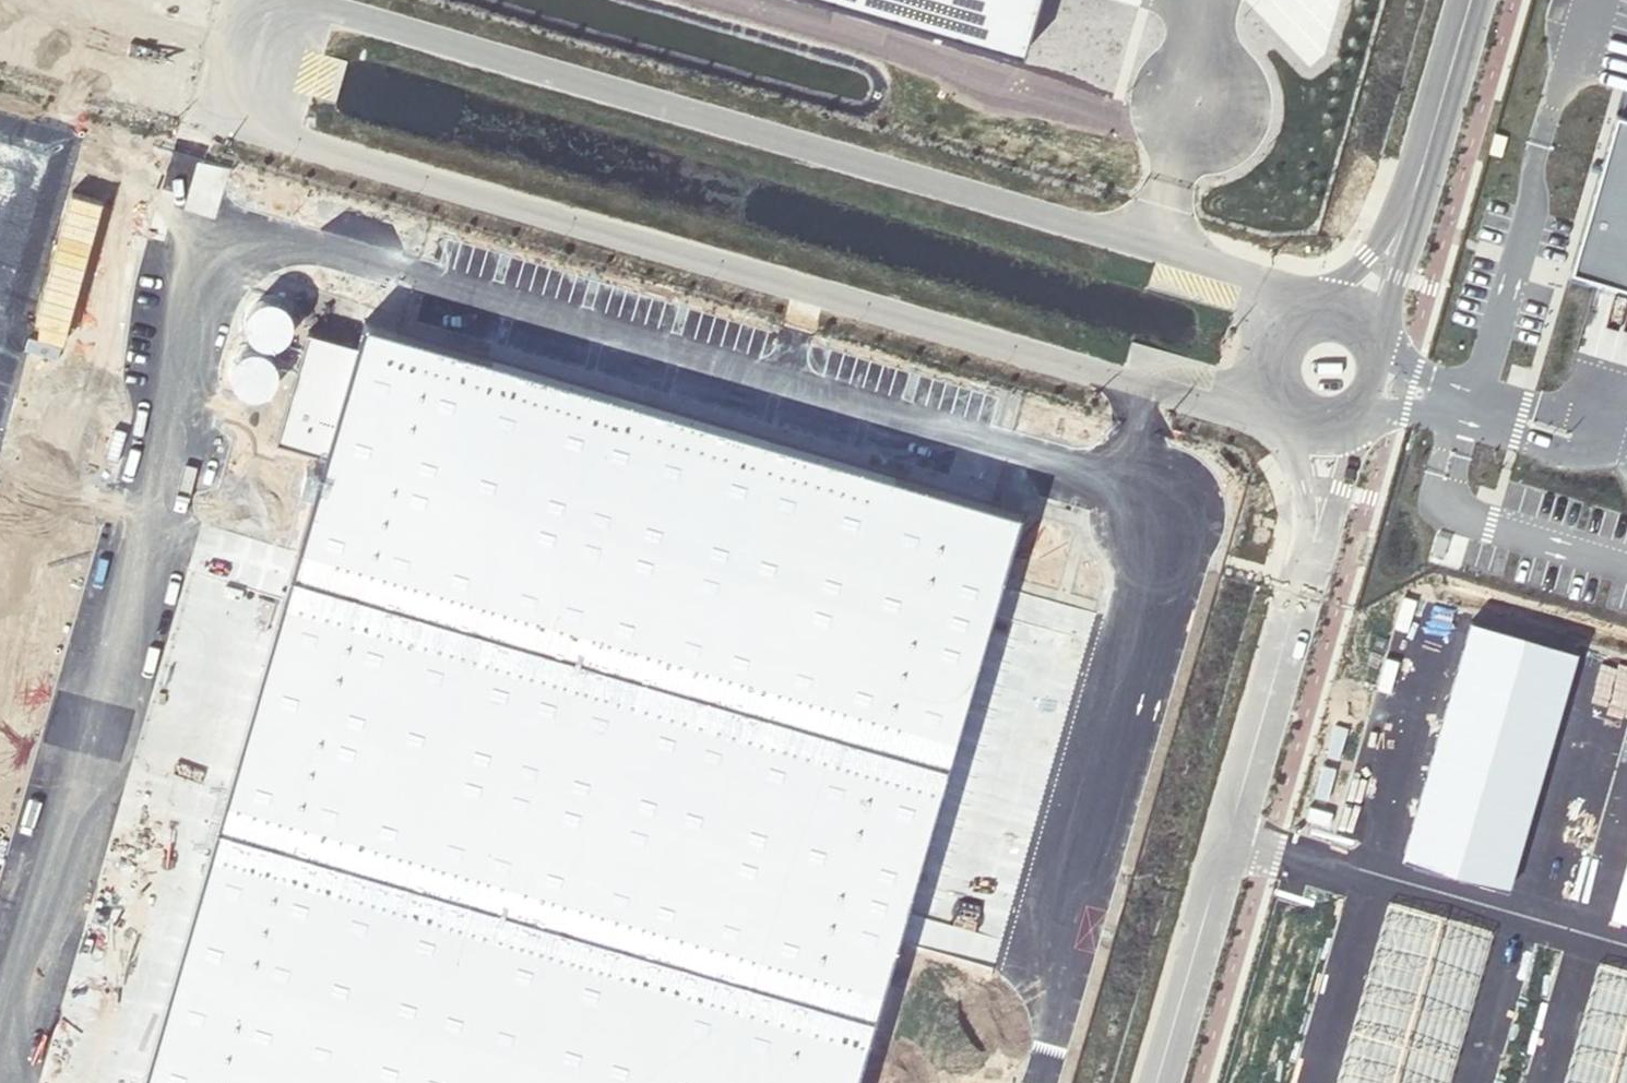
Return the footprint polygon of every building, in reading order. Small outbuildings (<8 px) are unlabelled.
[(1021,49),(1035,0),(849,0),(1021,49)] [(1546,299),(1626,323),(1626,25),(1546,299)] [(140,1082),(860,1082),(1028,514),(365,320),(140,1082)] [(1470,620),(1401,857),(1507,888),(1575,651),(1470,620)] [(1609,917),(1626,922),(1626,854),(1609,917)] [(1335,1082),(1449,1082),(1491,938),(1386,908),(1335,1082)] [(1565,1082),(1626,1082),(1626,978),(1598,970),(1565,1082)]
